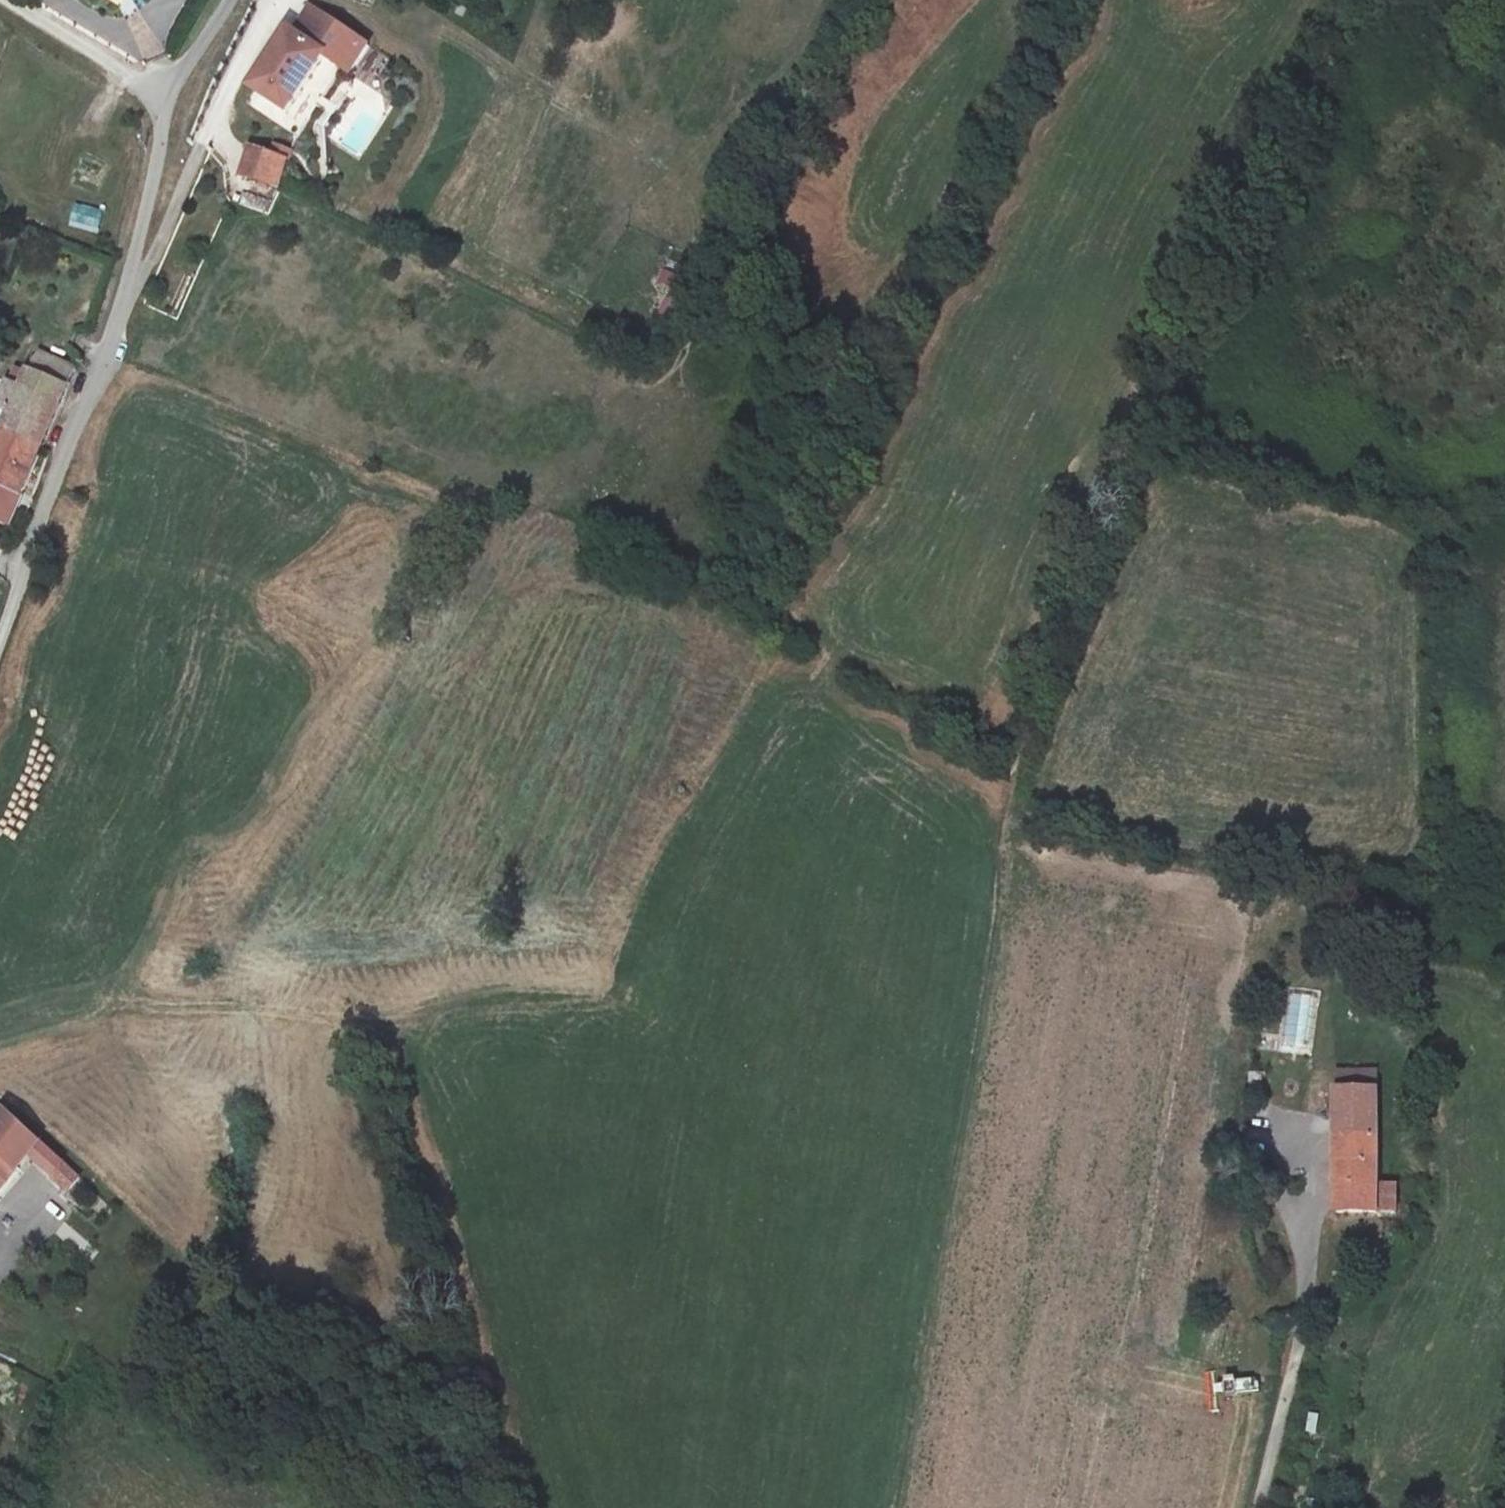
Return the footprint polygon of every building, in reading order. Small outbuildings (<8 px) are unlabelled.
[(328,58),(348,71),(366,42),(307,9),(246,89),(288,118),(328,58)] [(281,192),(290,163),(266,153),(249,149),(239,177),(258,184),(281,192)] [(73,228),(103,235),(108,212),(78,206),(73,228)] [(99,340),(86,335),(80,352),(46,339),(32,377),(18,371),(9,394),(23,401),(0,458),(0,467),(36,484),(85,355),(93,358),(99,340)] [(1279,1052),(1312,1055),(1318,990),(1285,988),(1279,1052)] [(1384,1198),(1377,1080),(1337,1082),(1340,1201),(1384,1198)] [(10,1107),(0,1118),(0,1191),(32,1155),(71,1187),(82,1172),(10,1107)] [(1306,1507),(1319,1507),(1319,1500),(1306,1499),(1306,1507)]
